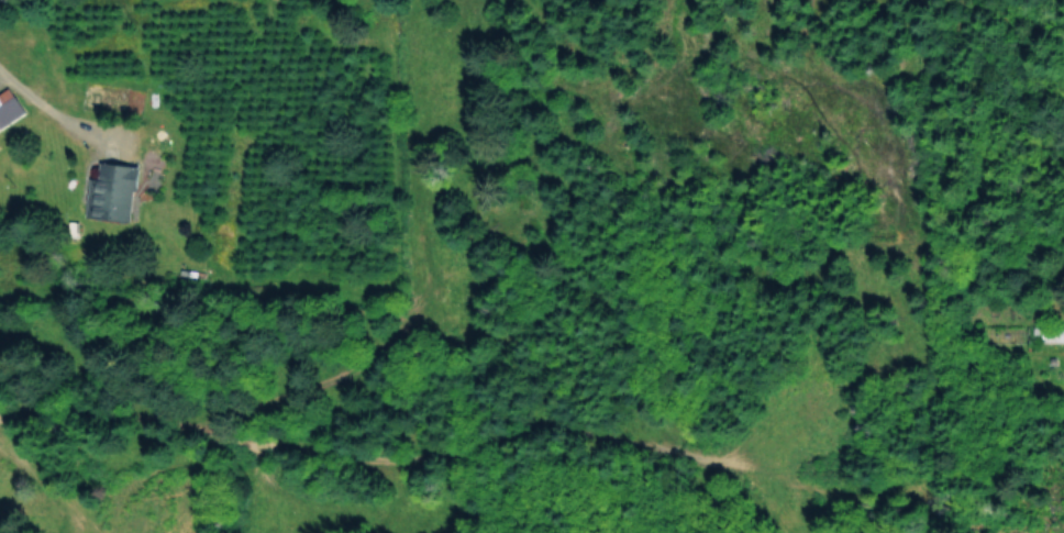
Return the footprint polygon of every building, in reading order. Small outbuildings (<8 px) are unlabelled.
[(24,113),(8,87),(0,92),(0,127),(24,113)] [(129,220),(133,166),(97,163),(96,178),(88,178),(86,194),(87,194),(86,216),(129,220)]
